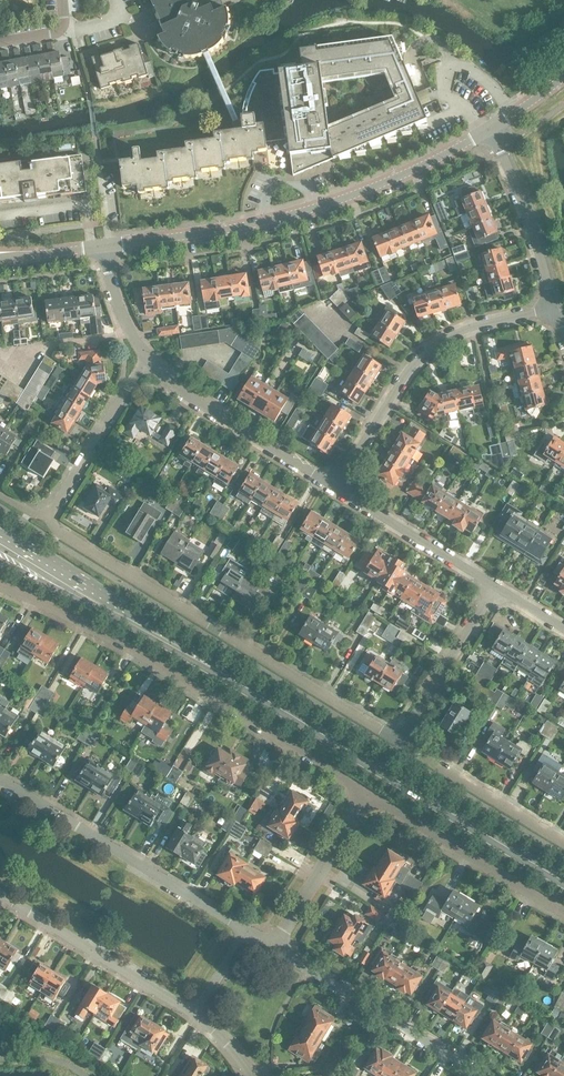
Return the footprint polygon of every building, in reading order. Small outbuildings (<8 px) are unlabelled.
[(153,7),(157,6),(162,19),(159,20),(165,34),(158,37),(161,42),(165,47),(170,51),(172,48),(178,50),(176,55),(177,55),(179,50),(185,53),(183,57),(190,57),(196,56),(203,54),(201,52),(205,50),(208,52),(214,49),(219,44),(223,39),(219,38),(222,32),(226,33),(222,31),(224,25),(228,26),(229,20),(228,13),(226,7),(218,10),(216,5),(220,2),(219,0),(150,0),(153,7)] [(247,94),(241,115),(253,113),(266,142),(288,139),(293,176),(427,120),(393,38),(300,50),(302,68),(296,69),(297,71),(274,74),(274,69),(260,71),(257,74),(252,82),(247,94)] [(51,43),(46,44),(48,54),(52,73),(62,71),(63,74),(70,72),(67,57),(61,58),(60,52),(53,53),(51,43)] [(129,49),(123,51),(131,77),(137,75),(138,78),(147,75),(148,78),(155,76),(150,61),(144,63),(138,44),(129,46),(129,49)] [(36,46),(37,56),(42,81),(53,79),(52,73),(48,54),(42,55),(41,45),(36,46)] [(26,58),(31,83),(42,81),(37,56),(31,57),(29,47),(24,48),(26,58)] [(108,54),(107,55),(116,83),(116,82),(122,80),(123,82),(132,80),(131,77),(123,51),(123,48),(113,51),(114,53),(108,55),(108,54)] [(20,59),(18,49),(13,50),(15,60),(16,62),(19,79),(23,78),(24,85),(31,83),(26,58),(20,59)] [(19,79),(16,62),(15,60),(9,61),(7,51),(3,51),(5,62),(8,81),(19,79)] [(116,83),(107,55),(107,56),(101,57),(100,55),(91,58),(101,89),(110,86),(109,84),(115,82),(115,83),(116,83)] [(10,88),(8,81),(5,62),(0,63),(0,90),(10,88)] [(265,148),(265,140),(266,142),(253,113),(241,115),(243,128),(238,129),(214,132),(215,138),(185,142),(186,148),(157,153),(158,158),(141,161),(139,147),(132,148),(134,159),(119,161),(123,187),(133,185),(132,184),(137,183),(138,189),(144,188),(144,190),(163,187),(162,186),(169,185),(168,179),(172,178),(173,180),(191,177),(191,175),(197,174),(196,168),(201,168),(201,169),(218,167),(218,165),(224,164),(223,158),(228,157),(228,159),(245,157),(245,155),(251,154),(250,145),(255,145),(255,149),(265,148)] [(25,200),(25,203),(38,201),(38,195),(46,194),(47,197),(87,192),(82,155),(0,165),(0,203),(25,200)] [(465,214),(467,213),(467,212),(485,205),(480,191),(473,186),(462,190),(461,198),(464,206),(462,207),(465,214)] [(491,218),(485,205),(467,212),(467,213),(470,220),(468,221),(470,227),(472,226),(491,218)] [(436,210),(441,222),(449,219),(444,207),(436,210)] [(436,235),(428,216),(414,222),(423,242),(423,240),(430,236),(431,239),(436,237),(443,253),(438,255),(440,259),(452,255),(442,232),(436,235)] [(496,232),(491,218),(472,226),(475,233),(473,234),(476,240),(496,232)] [(418,244),(423,242),(414,222),(401,228),(408,246),(409,246),(417,242),(418,244)] [(444,230),(447,236),(454,233),(452,227),(444,230)] [(408,246),(401,228),(387,233),(395,252),(395,251),(403,248),(404,250),(410,248),(409,246),(408,246)] [(395,252),(387,233),(373,239),(381,257),(389,254),(390,256),(396,253),(395,251),(395,252)] [(346,248),(354,272),(368,267),(367,265),(361,243),(346,248)] [(455,255),(469,251),(467,244),(453,248),(455,255)] [(332,252),(339,274),(340,276),(354,272),(346,248),(332,252)] [(505,262),(501,248),(476,256),(478,262),(484,260),(486,268),(484,269),(505,262)] [(469,251),(455,255),(457,262),(471,258),(469,251)] [(333,276),(339,274),(332,252),(318,257),(320,265),(312,267),(316,279),(324,276),(332,273),(333,276)] [(457,270),(453,257),(434,264),(436,271),(448,267),(450,273),(457,270)] [(292,284),(292,283),(300,282),(301,284),(306,283),(307,287),(316,285),(312,270),(305,271),(302,260),(287,264),(292,284)] [(488,283),(509,276),(505,262),(484,269),(486,275),(488,275),(490,281),(488,282),(488,283)] [(294,289),(292,284),(287,264),(273,267),(277,287),(278,287),(279,289),(279,293),(294,289)] [(436,271),(434,264),(428,267),(430,274),(436,272),(436,271)] [(378,269),(384,282),(391,280),(385,266),(378,269)] [(277,287),(273,267),(258,271),(263,291),(272,288),(272,291),(279,289),(278,287),(277,287)] [(377,285),(384,282),(378,269),(372,272),(377,285)] [(230,276),(234,298),(235,298),(234,296),(242,295),(242,297),(249,296),(245,274),(230,276)] [(468,274),(462,276),(463,282),(470,279),(468,274)] [(228,299),(234,298),(230,276),(215,279),(219,301),(220,300),(219,299),(227,297),(228,299)] [(509,276),(488,283),(490,289),(492,288),(495,296),(503,293),(505,300),(516,297),(514,290),(509,276)] [(219,301),(215,279),(201,281),(204,301),(205,309),(220,307),(219,301)] [(387,283),(396,296),(402,292),(395,280),(387,283)] [(447,309),(462,305),(456,284),(454,280),(448,282),(450,286),(441,289),(447,309)] [(175,305),(184,304),(184,306),(190,305),(187,283),(173,285),(175,305)] [(390,300),(396,296),(387,283),(381,286),(390,300)] [(433,313),(447,309),(441,289),(440,284),(426,288),(427,293),(433,313)] [(161,307),(169,306),(169,308),(176,307),(175,305),(173,285),(158,287),(161,307)] [(144,316),(160,314),(159,309),(161,309),(161,307),(158,287),(132,291),(134,304),(142,303),(144,316)] [(342,291),(345,293),(350,298),(351,297),(361,294),(359,287),(348,290),(348,288),(344,289),(342,291)] [(474,287),(466,289),(470,303),(478,300),(474,287)] [(334,303),(343,294),(345,293),(342,291),(340,288),(338,290),(330,298),(334,303)] [(340,308),(349,299),(350,298),(345,293),(343,294),(334,303),(340,308)] [(419,317),(433,313),(427,293),(413,297),(419,317)] [(102,334),(100,315),(98,315),(97,307),(94,308),(93,295),(77,297),(79,319),(89,317),(91,336),(102,334)] [(15,299),(17,319),(33,317),(31,297),(15,299)] [(79,319),(77,297),(61,299),(64,321),(79,319)] [(17,319),(15,299),(0,301),(0,312),(1,321),(17,319)] [(64,321),(61,299),(45,301),(47,323),(64,321)] [(346,304),(340,310),(350,319),(355,313),(346,304)] [(259,309),(261,322),(268,321),(266,308),(259,309)] [(294,323),(304,314),(299,308),(289,318),(294,323)] [(255,323),(261,322),(259,309),(253,310),(255,323)] [(379,323),(397,334),(405,322),(388,310),(379,323)] [(199,316),(201,329),(208,328),(206,314),(199,316)] [(299,329),(309,319),(304,314),(294,323),(299,329)] [(194,331),(201,329),(199,316),(192,317),(194,331)] [(304,334),(314,324),(309,319),(299,329),(304,334)] [(389,346),(397,334),(379,323),(371,335),(389,346)] [(291,336),(295,329),(287,324),(280,325),(276,331),(283,336),(286,333),(291,336)] [(309,339),(319,329),(314,324),(304,334),(309,339)] [(171,327),(172,334),(179,333),(178,326),(171,327)] [(158,336),(172,334),(171,327),(157,329),(158,336)] [(370,335),(359,328),(355,334),(366,341),(370,335)] [(219,344),(226,343),(229,329),(218,331),(219,344)] [(231,346),(238,334),(229,329),(226,343),(231,346)] [(314,344),(324,334),(319,329),(309,339),(314,344)] [(207,345),(213,344),(211,331),(205,332),(207,345)] [(213,344),(219,344),(218,331),(211,331),(213,344)] [(201,346),(207,345),(205,332),(199,333),(201,346)] [(194,347),(201,346),(199,333),(192,334),(194,347)] [(188,348),(194,347),(192,334),(186,335),(188,348)] [(236,349),(243,338),(238,334),(231,346),(236,349)] [(319,349),(329,339),(324,334),(314,344),(319,349)] [(182,349),(188,348),(186,335),(180,336),(182,349)] [(241,353),(248,341),(243,338),(236,349),(241,353)] [(359,352),(363,346),(350,338),(346,344),(359,352)] [(323,353),(333,344),(329,339),(319,349),(323,353)] [(241,353),(253,360),(260,349),(248,341),(241,353)] [(526,347),(524,343),(497,350),(497,360),(509,357),(510,358),(512,357),(515,368),(534,363),(535,363),(532,351),(532,352),(530,346),(526,347)] [(333,344),(323,353),(328,358),(329,357),(334,352),(338,348),(333,344)] [(75,347),(66,348),(67,357),(76,356),(75,347)] [(303,347),(298,355),(308,361),(312,353),(303,347)] [(101,365),(99,350),(85,352),(78,353),(79,359),(79,360),(86,360),(87,368),(82,376),(97,385),(98,383),(106,382),(104,368),(104,364),(101,365)] [(338,356),(334,352),(329,357),(333,362),(338,356)] [(239,358),(250,365),(253,360),(241,353),(239,358)] [(374,379),(381,368),(382,366),(364,355),(356,368),(374,379)] [(42,362),(53,368),(55,365),(56,363),(45,356),(42,362)] [(235,363),(246,370),(250,365),(239,358),(235,363)] [(206,375),(213,364),(208,360),(203,368),(201,371),(206,375)] [(38,367),(49,374),(51,372),(53,368),(42,362),(38,367)] [(232,368),(243,375),(246,370),(235,363),(232,368)] [(538,377),(534,363),(515,368),(513,369),(514,375),(517,375),(519,382),(538,377)] [(211,378),(218,367),(213,364),(206,375),(211,378)] [(53,368),(51,372),(58,377),(63,370),(55,365),(53,368)] [(35,373),(46,380),(49,374),(38,367),(35,373)] [(217,381),(224,370),(218,367),(211,378),(217,381)] [(229,373),(235,377),(240,380),(243,375),(232,368),(229,373)] [(348,380),(366,391),(374,379),(356,368),(348,380)] [(222,385),(229,373),(224,370),(217,381),(222,385)] [(499,372),(489,375),(491,380),(500,378),(499,372)] [(31,379),(42,386),(46,380),(35,373),(31,379)] [(227,388),(235,377),(229,373),(222,385),(227,388)] [(90,397),(97,385),(82,376),(74,387),(90,397)] [(312,383),(325,390),(328,384),(316,376),(312,383)] [(235,377),(227,388),(233,392),(240,380),(235,377)] [(249,408),(264,385),(252,377),(240,396),(243,399),(241,402),(246,406),(247,404),(250,406),(249,408)] [(520,397),(542,391),(538,377),(519,382),(516,383),(517,384),(515,385),(516,389),(515,390),(514,392),(515,398),(520,397)] [(28,385),(39,391),(42,386),(31,379),(28,385)] [(12,384),(7,380),(0,390),(0,392),(4,395),(12,384)] [(358,404),(366,391),(348,380),(340,393),(358,404)] [(321,396),(325,390),(312,383),(308,389),(321,396)] [(10,399),(18,387),(12,384),(4,395),(5,396),(10,399)] [(20,397),(31,404),(39,391),(28,385),(23,391),(20,397)] [(261,416),(276,392),(264,385),(249,408),(250,409),(252,404),(255,406),(253,410),(258,413),(259,412),(262,414),(261,416)] [(453,392),(458,411),(459,414),(473,410),(474,414),(485,411),(479,385),(453,392)] [(502,386),(493,389),(494,395),(504,392),(502,386)] [(18,387),(10,399),(15,403),(20,397),(23,391),(18,387)] [(67,399),(82,409),(90,397),(74,387),(67,399)] [(543,396),(542,391),(520,397),(521,403),(524,403),(526,411),(529,415),(531,416),(536,407),(545,405),(545,404),(547,404),(548,401),(547,398),(545,396),(543,396)] [(276,392),(261,416),(264,412),(267,413),(264,417),(270,421),(271,419),(275,422),(281,411),(287,415),(297,398),(291,394),(288,399),(276,392)] [(436,396),(430,392),(419,410),(433,419),(434,417),(435,418),(436,417),(444,415),(444,417),(445,417),(444,412),(440,395),(436,396)] [(440,395),(444,412),(445,417),(453,415),(452,413),(458,411),(453,392),(440,395)] [(27,411),(31,404),(20,397),(15,403),(27,411)] [(82,409),(67,399),(63,405),(58,402),(54,408),(75,420),(82,409)] [(325,417),(343,428),(351,415),(333,404),(325,417)] [(75,420),(54,408),(53,407),(49,413),(56,417),(52,423),(67,432),(75,420)] [(150,435),(160,418),(141,407),(125,433),(133,438),(140,428),(150,435)] [(293,415),(299,418),(303,413),(297,409),(293,415)] [(291,432),(299,418),(293,415),(285,428),(291,432)] [(336,441),(343,428),(325,417),(318,430),(336,441)] [(30,419),(23,430),(32,436),(39,424),(30,419)] [(167,446),(177,429),(168,424),(158,440),(167,446)] [(309,425),(307,430),(302,438),(328,454),(336,441),(318,430),(309,425)] [(416,425),(414,428),(424,434),(426,431),(416,425)] [(505,436),(518,433),(517,425),(503,429),(505,436)] [(402,434),(394,448),(413,460),(418,451),(416,450),(425,435),(424,434),(414,428),(413,427),(407,437),(402,434)] [(450,444),(454,437),(449,433),(448,428),(442,429),(438,436),(450,444)] [(0,435),(0,452),(6,455),(17,438),(4,430),(0,435)] [(505,436),(506,443),(507,443),(520,440),(518,433),(505,436)] [(563,450),(563,443),(555,437),(542,456),(555,464),(563,450)] [(203,445),(191,438),(179,457),(186,461),(183,465),(189,468),(193,462),(203,445)] [(51,459),(55,452),(36,441),(30,451),(37,455),(28,469),(43,478),(54,460),(51,459)] [(502,458),(504,458),(510,456),(507,443),(506,443),(499,444),(502,458)] [(505,465),(504,458),(502,458),(499,444),(492,446),(495,459),(490,461),(491,464),(495,467),(505,465)] [(204,469),(215,452),(203,445),(193,462),(200,467),(199,469),(203,471),(204,469)] [(405,473),(413,460),(394,448),(385,461),(405,473)] [(555,464),(563,470),(563,450),(555,464)] [(215,479),(226,460),(215,452),(204,469),(212,474),(210,476),(215,479)] [(226,460),(215,479),(213,482),(225,489),(238,467),(226,460)] [(405,473),(385,461),(377,474),(378,474),(375,478),(383,483),(385,480),(394,485),(399,477),(402,478),(405,473)] [(472,468),(477,471),(481,464),(476,461),(472,468)] [(169,463),(159,479),(165,483),(175,467),(169,463)] [(433,472),(427,468),(424,473),(430,477),(433,472)] [(485,475),(489,478),(493,472),(488,469),(485,475)] [(250,474),(236,496),(248,504),(251,498),(262,482),(257,479),(258,477),(252,473),(251,475),(250,474)] [(514,491),(519,482),(513,478),(506,490),(512,494),(514,491)] [(413,495),(420,484),(414,481),(407,492),(413,495)] [(544,493),(549,485),(543,481),(538,490),(544,493)] [(274,489),(262,482),(251,498),(259,503),(258,505),(262,507),(274,489)] [(524,490),(526,486),(519,482),(514,491),(518,493),(524,490)] [(86,503),(84,507),(98,516),(106,503),(117,510),(125,496),(114,490),(112,494),(96,484),(84,502),(86,503)] [(420,484),(413,495),(424,502),(423,503),(435,510),(446,493),(446,494),(448,491),(441,487),(440,490),(434,486),(430,491),(420,484)] [(271,519),(274,515),(285,496),(274,489),(262,507),(259,512),(271,519)] [(187,498),(191,493),(185,490),(182,495),(187,498)] [(452,497),(446,494),(446,493),(435,510),(447,518),(458,501),(460,499),(453,495),(452,497)] [(283,527),(286,522),(297,504),(285,496),(274,515),(271,519),(283,527)] [(547,500),(542,497),(536,506),(541,509),(547,500)] [(172,513),(179,502),(173,498),(165,509),(172,513)] [(216,517),(223,505),(217,501),(209,513),(216,517)] [(463,504),(458,501),(447,518),(452,521),(450,524),(457,528),(471,506),(465,502),(463,504)] [(179,502),(172,513),(179,518),(187,506),(179,502)] [(476,509),(479,506),(473,503),(471,506),(457,528),(462,532),(464,529),(472,533),(472,532),(477,533),(480,529),(477,525),(482,516),(476,512),(477,510),(476,509)] [(522,513),(507,504),(500,516),(509,522),(501,534),(506,537),(504,540),(512,545),(527,521),(520,516),(522,513)] [(223,505),(216,517),(221,521),(229,508),(223,505)] [(142,544),(156,521),(140,510),(126,533),(142,544)] [(310,542),(311,539),(313,536),(323,519),(311,512),(301,529),(308,533),(305,539),(310,542)] [(323,519),(313,536),(320,541),(319,543),(323,546),(325,543),(335,527),(323,519)] [(541,528),(528,520),(527,521),(512,545),(525,553),(538,532),(541,528)] [(238,521),(233,528),(238,531),(242,524),(238,521)] [(335,553),(346,534),(335,527),(325,543),(332,548),(330,550),(335,553)] [(249,528),(246,533),(251,537),(254,531),(249,528)] [(176,562),(189,541),(175,532),(161,553),(176,562)] [(551,540),(538,532),(525,553),(531,556),(530,557),(541,564),(545,558),(541,555),(551,540)] [(346,534),(335,553),(337,551),(344,555),(342,558),(347,561),(359,542),(346,534)] [(233,535),(226,546),(232,550),(239,539),(233,535)] [(270,548),(276,552),(283,539),(277,535),(270,548)] [(189,541),(176,562),(175,564),(190,573),(203,552),(189,543),(190,542),(189,541)] [(285,541),(278,553),(284,557),(292,544),(285,541)] [(213,544),(207,555),(213,559),(220,548),(213,544)] [(377,582),(393,557),(392,558),(378,550),(373,557),(367,554),(359,567),(366,571),(365,573),(377,581),(377,582)] [(387,593),(405,564),(393,557),(377,582),(384,587),(382,590),(387,593)] [(232,600),(245,578),(249,571),(230,559),(217,581),(221,583),(216,590),(232,600)] [(559,563),(553,573),(559,577),(554,584),(562,589),(560,592),(563,594),(563,566),(559,563)] [(405,564),(387,593),(388,591),(401,598),(412,579),(406,575),(407,574),(401,571),(405,565),(405,564)] [(313,578),(318,581),(323,573),(317,570),(313,578)] [(330,588),(336,592),(346,575),(340,571),(330,588)] [(255,584),(245,578),(232,600),(243,606),(247,599),(259,606),(260,604),(267,609),(275,595),(268,591),(268,590),(256,582),(255,584)] [(412,579),(401,598),(402,599),(398,604),(404,607),(407,602),(414,606),(426,588),(412,579)] [(319,585),(313,582),(301,594),(310,600),(319,585)] [(439,596),(426,588),(411,612),(431,624),(445,602),(438,598),(439,596)] [(375,612),(379,606),(374,603),(370,609),(375,612)] [(379,606),(375,612),(381,616),(384,609),(379,606)] [(364,637),(376,616),(368,611),(355,632),(364,637)] [(9,617),(1,612),(0,614),(0,633),(9,617)] [(313,643),(324,625),(310,616),(299,634),(313,643)] [(406,631),(410,625),(399,618),(396,625),(406,631)] [(385,630),(397,638),(400,631),(389,624),(385,630)] [(343,636),(324,625),(313,643),(327,651),(332,643),(334,645),(337,640),(340,642),(343,636)] [(35,655),(46,636),(33,628),(21,647),(35,655)] [(385,630),(381,637),(393,644),(397,638),(385,630)] [(516,638),(503,630),(498,640),(496,639),(492,645),(494,646),(492,649),(505,657),(516,638)] [(412,638),(400,631),(397,638),(408,645),(412,638)] [(59,644),(46,636),(35,655),(48,663),(59,644)] [(517,665),(523,656),(529,646),(516,638),(505,657),(517,665)] [(530,673),(537,662),(542,654),(529,646),(523,656),(517,665),(530,673)] [(0,653),(0,667),(9,653),(2,649),(0,653)] [(376,658),(370,654),(365,663),(370,666),(369,668),(362,664),(358,671),(366,675),(364,677),(364,681),(367,683),(371,681),(372,681),(373,680),(378,683),(389,665),(376,657),(376,658)] [(542,654),(537,662),(530,673),(531,673),(532,671),(539,675),(537,678),(543,681),(555,662),(542,654)] [(84,684),(95,666),(82,658),(71,676),(84,684)] [(389,665),(378,683),(391,691),(391,690),(397,693),(402,686),(401,686),(407,677),(401,673),(402,673),(400,672),(401,670),(402,667),(392,660),(389,665)] [(481,668),(493,676),(497,670),(484,662),(481,668)] [(95,666),(84,684),(97,692),(108,674),(95,666)] [(477,674),(489,682),(493,676),(481,668),(477,674)] [(486,687),(489,682),(477,674),(473,680),(486,688),(486,687)] [(495,705),(503,692),(497,688),(495,692),(486,687),(486,688),(473,680),(469,687),(490,699),(490,701),(495,705)] [(498,687),(502,689),(506,683),(502,680),(498,687)] [(39,701),(46,689),(40,685),(33,697),(34,698),(39,701)] [(511,695),(515,697),(519,691),(515,688),(511,695)] [(39,701),(41,702),(45,705),(53,693),(46,689),(39,701)] [(503,692),(495,705),(502,709),(509,696),(503,692)] [(529,706),(535,709),(543,697),(536,693),(529,706)] [(145,723),(157,705),(144,697),(134,712),(127,707),(119,719),(126,723),(127,720),(129,722),(132,718),(137,721),(138,719),(145,723)] [(34,714),(41,702),(39,701),(34,698),(27,709),(34,714)] [(545,698),(537,711),(543,715),(551,702),(545,698)] [(41,702),(34,714),(41,718),(49,707),(45,705),(41,702)] [(466,726),(473,716),(469,714),(470,713),(455,703),(441,726),(444,728),(443,729),(452,735),(453,734),(456,736),(463,724),(466,726)] [(170,713),(157,705),(145,723),(152,727),(151,729),(156,733),(154,737),(162,742),(167,733),(161,728),(167,718),(169,718),(170,716),(170,714),(170,713)] [(4,709),(0,715),(0,733),(5,736),(17,717),(4,709)] [(82,727),(87,730),(95,718),(88,714),(81,726),(82,727)] [(545,737),(553,723),(547,720),(539,733),(545,737)] [(553,723),(545,737),(552,741),(560,728),(553,723)] [(83,744),(90,732),(87,730),(82,727),(75,739),(83,744)] [(496,761),(507,743),(499,738),(502,733),(496,730),(482,751),(488,755),(487,756),(496,761)] [(41,758),(52,739),(39,731),(28,750),(41,758)] [(90,732),(83,744),(89,748),(97,736),(90,732)] [(52,739),(41,758),(54,766),(56,767),(59,768),(62,766),(64,763),(64,760),(61,757),(60,756),(65,747),(52,739)] [(514,747),(507,743),(496,761),(504,766),(505,765),(510,768),(520,753),(526,756),(531,747),(528,746),(527,744),(523,741),(521,741),(520,741),(518,743),(517,743),(514,747)] [(213,757),(205,770),(214,775),(217,770),(221,773),(233,755),(229,752),(228,754),(219,748),(218,750),(217,749),(216,749),(215,749),(214,749),(213,750),(212,751),(211,752),(211,754),(212,755),(213,756),(213,757)] [(233,755),(221,773),(241,785),(248,774),(241,770),(247,760),(234,752),(233,755)] [(131,773),(138,762),(131,757),(124,769),(131,773)] [(546,792),(557,773),(550,769),(555,761),(548,757),(546,761),(533,782),(538,786),(538,787),(546,792)] [(89,787),(101,769),(88,761),(76,779),(89,787)] [(165,778),(172,767),(162,761),(155,772),(165,778)] [(138,762),(131,773),(138,778),(146,766),(138,762)] [(172,767),(165,778),(175,784),(183,772),(173,765),(172,767)] [(101,769),(89,787),(102,795),(114,777),(101,769)] [(557,773),(546,792),(554,798),(555,796),(560,799),(563,793),(563,778),(557,773)] [(263,785),(256,797),(269,804),(276,793),(263,785)] [(180,803),(187,792),(179,787),(172,798),(180,803)] [(150,799),(145,796),(137,791),(125,810),(138,817),(150,799)] [(187,792),(180,803),(187,807),(194,796),(187,792)] [(280,803),(276,809),(299,823),(304,814),(307,815),(313,805),(306,801),(307,799),(307,797),(302,794),(300,795),(299,797),(292,792),(284,806),(280,803)] [(162,807),(150,799),(138,817),(151,825),(162,807)] [(276,809),(270,818),(273,820),(269,826),(289,838),(299,823),(276,809)] [(227,832),(234,820),(227,816),(220,828),(227,832)] [(234,820),(227,832),(239,840),(247,828),(234,820)] [(181,856),(181,855),(193,836),(188,833),(193,826),(184,821),(168,848),(181,856)] [(207,847),(208,845),(193,835),(193,836),(181,855),(201,867),(208,856),(203,853),(206,848),(205,848),(206,846),(207,847)] [(259,844),(270,851),(274,844),(262,838),(259,844)] [(266,857),(270,851),(259,844),(255,850),(266,857)] [(245,865),(247,861),(239,856),(240,853),(231,848),(224,858),(226,859),(216,874),(225,879),(224,880),(224,883),(229,886),(231,885),(232,883),(233,884),(234,883),(245,865)] [(374,869),(392,880),(404,861),(388,851),(382,860),(380,859),(374,869)] [(245,865),(234,883),(243,889),(244,887),(255,893),(264,877),(245,865)] [(396,882),(392,880),(374,869),(364,884),(384,896),(388,890),(390,892),(396,882)] [(424,883),(411,875),(404,885),(411,889),(409,891),(417,895),(424,883)] [(459,894),(453,891),(449,898),(447,897),(445,900),(434,893),(424,910),(426,912),(426,911),(436,916),(435,918),(437,919),(441,912),(445,915),(447,912),(455,917),(467,897),(460,893),(459,894)] [(467,897),(455,917),(463,922),(461,924),(466,927),(465,930),(473,934),(480,922),(472,918),(479,907),(473,903),(474,901),(467,897)] [(383,913),(371,905),(365,914),(377,922),(383,913)] [(403,915),(391,908),(386,916),(398,923),(403,915)] [(363,934),(368,927),(369,924),(364,921),(348,911),(338,927),(357,939),(361,933),(363,934)] [(390,925),(389,926),(382,936),(390,940),(396,929),(390,925)] [(333,946),(333,947),(344,954),(346,952),(351,955),(355,947),(353,945),(357,939),(338,927),(328,943),(333,946)] [(482,935),(493,941),(498,933),(492,930),(490,934),(485,930),(482,935)] [(534,963),(545,942),(538,938),(537,940),(530,936),(523,948),(516,944),(509,956),(518,961),(520,958),(525,961),(527,958),(534,963)] [(22,954),(17,951),(18,950),(5,942),(0,951),(0,966),(6,970),(12,960),(17,963),(22,954)] [(545,942),(534,963),(542,967),(541,969),(546,971),(544,974),(553,979),(560,968),(552,963),(558,951),(552,948),(552,946),(545,942)] [(367,946),(358,961),(365,965),(374,951),(367,946)] [(385,977),(397,957),(386,950),(374,970),(378,973),(376,975),(383,979),(384,977),(385,977)] [(444,959),(437,955),(431,964),(438,969),(444,959)] [(399,986),(409,969),(401,964),(403,961),(397,957),(385,977),(399,986)] [(444,959),(438,969),(444,972),(450,963),(444,959)] [(42,992),(54,972),(41,964),(40,965),(34,962),(28,972),(34,975),(29,984),(42,992)] [(409,969),(399,986),(400,987),(399,989),(404,993),(406,990),(411,993),(424,973),(417,970),(415,973),(409,969)] [(469,974),(465,971),(461,977),(466,980),(469,974)] [(64,993),(70,984),(66,981),(67,980),(54,972),(42,992),(55,1000),(60,991),(64,993)] [(10,990),(0,984),(0,998),(4,1000),(10,990)] [(452,991),(440,984),(428,1004),(440,1012),(452,991)] [(95,1013),(106,994),(107,993),(94,985),(77,1014),(83,1017),(88,1009),(95,1013)] [(454,1020),(465,1003),(456,998),(458,995),(460,990),(455,986),(452,991),(440,1012),(454,1020)] [(493,1002),(498,993),(491,988),(486,998),(493,1002)] [(10,990),(4,1000),(10,1005),(17,994),(10,990)] [(563,1002),(563,991),(562,990),(561,990),(553,1006),(560,1010),(563,1002)] [(498,993),(493,1002),(499,1006),(505,997),(498,993)] [(106,994),(95,1013),(108,1021),(112,1015),(117,1018),(124,1006),(119,1003),(119,1002),(106,994)] [(465,1003),(454,1020),(466,1027),(478,1007),(472,1003),(470,1006),(465,1003)] [(524,1008),(519,1005),(515,1011),(520,1014),(524,1008)] [(301,1027),(322,1039),(335,1018),(317,1007),(309,1019),(307,1018),(301,1027)] [(52,1030),(59,1018),(52,1014),(45,1025),(52,1030)] [(141,1018),(136,1015),(122,1039),(140,1050),(143,1045),(155,1025),(142,1017),(141,1018)] [(59,1018),(52,1030),(60,1034),(67,1023),(59,1018)] [(495,1045),(505,1028),(507,1025),(495,1018),(483,1038),(495,1045)] [(547,1037),(554,1025),(547,1021),(540,1032),(547,1037)] [(170,1034),(155,1025),(143,1045),(156,1053),(166,1036),(168,1037),(170,1034)] [(509,1054),(519,1037),(511,1032),(513,1028),(507,1025),(505,1028),(495,1045),(509,1054)] [(554,1025),(547,1037),(553,1040),(560,1029),(554,1025)] [(322,1039),(301,1027),(296,1036),(298,1038),(291,1049),(309,1060),(322,1039)] [(519,1037),(509,1054),(521,1061),(523,1058),(526,1060),(530,1053),(527,1052),(533,1041),(527,1037),(525,1041),(519,1037)] [(100,1059),(107,1049),(96,1042),(89,1052),(100,1059)] [(560,1062),(554,1059),(557,1054),(551,1050),(547,1047),(542,1055),(547,1058),(538,1072),(544,1075),(551,1075),(560,1062)] [(107,1049),(100,1059),(108,1064),(114,1053),(107,1049)] [(379,1075),(390,1058),(392,1056),(383,1050),(382,1052),(378,1050),(364,1071),(370,1075),(373,1071),(379,1075)] [(204,1074),(205,1074),(207,1074),(209,1073),(209,1071),(209,1070),(209,1068),(208,1067),(191,1056),(189,1059),(191,1060),(181,1075),(201,1075),(202,1075),(203,1075),(204,1074)] [(358,1056),(346,1075),(356,1075),(366,1061),(358,1056)] [(323,1067),(327,1066),(337,1066),(340,1060),(336,1057),(323,1058),(323,1067)] [(379,1075),(396,1075),(403,1065),(390,1058),(379,1075)] [(562,1059),(560,1062),(551,1075),(563,1075),(563,1060),(562,1059)] [(416,1073),(403,1065),(396,1075),(414,1075),(416,1073)] [(338,1066),(337,1066),(327,1066),(328,1074),(341,1073),(338,1066)]
